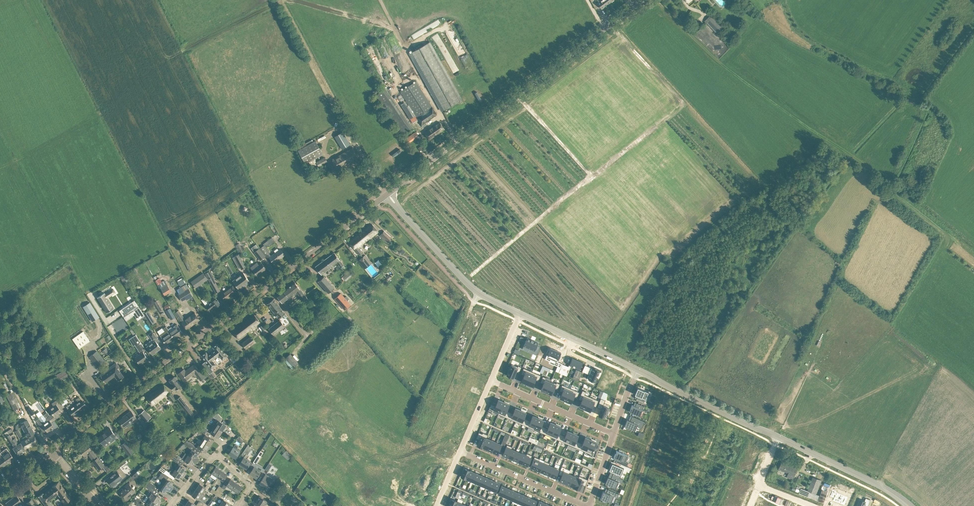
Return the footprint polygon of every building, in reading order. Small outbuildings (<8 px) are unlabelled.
[(611,1),(610,0),(596,0),(598,2),(597,3),(602,9),(611,1)] [(711,14),(704,20),(717,34),(724,28),(711,14)] [(460,101),(428,43),(410,53),(442,111),(460,101)] [(414,116),(417,121),(419,120),(422,125),(437,114),(415,81),(400,91),(416,115),(414,116)] [(384,88),(373,96),(401,136),(412,127),(384,88)] [(425,133),(429,139),(445,129),(440,122),(425,133)] [(342,149),(350,144),(343,132),(334,137),(342,149)] [(404,140),(407,144),(418,136),(415,132),(404,140)] [(315,140),(297,150),(305,163),(323,154),(315,140)] [(337,168),(358,157),(353,148),(332,159),(337,168)] [(325,157),(316,162),(319,167),(328,162),(325,157)] [(372,224),(364,230),(370,238),(378,231),(372,224)] [(349,242),(360,255),(363,253),(357,247),(363,243),(370,238),(364,230),(349,242)] [(384,231),(381,234),(389,241),(391,238),(384,231)] [(264,245),(260,248),(265,255),(269,252),(264,245)] [(265,256),(259,248),(254,252),(260,260),(265,256)] [(269,257),(274,263),(285,255),(280,249),(269,257)] [(344,265),(334,252),(315,266),(322,275),(328,270),(328,269),(337,262),(340,267),(344,265)] [(233,257),(236,262),(237,261),(241,269),(246,266),(239,253),(233,257)] [(372,263),(365,255),(359,261),(365,268),(372,263)] [(253,270),(257,276),(261,273),(260,272),(266,268),(262,263),(259,265),(257,262),(251,267),(253,270)] [(349,270),(342,277),(346,280),(353,274),(349,270)] [(128,272),(120,277),(123,282),(131,277),(128,272)] [(233,281),(239,289),(250,281),(243,272),(233,281)] [(204,273),(191,282),(195,288),(208,279),(204,273)] [(324,276),(318,281),(328,293),(334,287),(324,276)] [(209,280),(215,293),(218,291),(212,279),(209,280)] [(295,282),(277,296),(282,303),(296,292),(302,299),(303,299),(305,302),(308,299),(306,296),(295,282)] [(167,284),(160,288),(164,295),(171,291),(167,284)] [(186,284),(177,290),(179,294),(178,294),(182,302),(193,296),(186,284)] [(113,286),(98,295),(106,310),(114,305),(108,296),(116,291),(113,286)] [(220,295),(224,301),(236,292),(232,286),(220,295)] [(341,293),(336,297),(340,302),(343,306),(346,309),(351,304),(347,300),(344,297),(341,293)] [(206,298),(203,301),(209,310),(215,306),(216,307),(220,304),(218,300),(218,299),(217,300),(216,298),(210,303),(206,298)] [(273,299),(267,303),(278,318),(281,316),(283,318),(286,318),(288,316),(274,298),(273,299)] [(157,301),(153,303),(158,312),(162,310),(157,301)] [(90,302),(83,307),(92,321),(99,317),(90,302)] [(136,302),(125,309),(128,313),(139,307),(136,302)] [(139,307),(124,317),(126,320),(134,315),(136,318),(143,314),(139,307)] [(170,308),(166,310),(171,319),(175,317),(170,308)] [(175,313),(186,329),(199,319),(195,313),(184,320),(178,311),(175,313)] [(260,322),(254,314),(232,331),(238,338),(260,322)] [(151,315),(146,318),(153,329),(158,326),(151,315)] [(280,320),(268,329),(274,335),(285,326),(280,320)] [(485,322),(482,331),(492,336),(496,327),(485,322)] [(175,329),(170,332),(174,338),(183,332),(178,326),(177,324),(173,326),(175,329)] [(161,338),(165,344),(174,338),(170,332),(166,326),(163,329),(164,331),(159,335),(162,338),(161,338)] [(83,331),(72,339),(79,349),(90,341),(83,331)] [(147,347),(152,354),(153,354),(161,348),(155,339),(157,337),(153,331),(149,334),(154,341),(147,347),(147,346),(147,347)] [(482,331),(478,340),(489,344),(492,336),(482,331)] [(146,350),(145,349),(135,335),(129,339),(133,346),(135,345),(141,353),(135,357),(135,358),(134,358),(134,359),(135,361),(137,361),(138,361),(140,364),(148,358),(143,352),(146,350)] [(251,336),(242,343),(246,348),(255,341),(251,336)] [(527,338),(524,345),(529,348),(528,351),(536,355),(540,347),(537,345),(538,343),(534,341),(534,340),(533,341),(531,340),(532,339),(531,339),(531,340),(527,338)] [(478,340),(475,348),(485,353),(489,344),(478,340)] [(223,360),(227,356),(217,343),(213,347),(215,350),(209,355),(206,352),(202,355),(206,361),(202,364),(210,374),(213,371),(211,368),(216,365),(212,360),(219,355),(223,360)] [(475,348),(471,357),(482,361),(485,353),(475,348)] [(548,355),(551,357),(550,359),(555,361),(554,363),(553,364),(557,366),(555,371),(559,372),(562,364),(563,364),(558,361),(557,361),(558,359),(560,354),(561,352),(559,352),(555,350),(555,349),(555,350),(551,348),(550,350),(548,355)] [(96,351),(90,357),(98,367),(105,361),(96,351)] [(290,354),(285,358),(293,368),(298,364),(290,354)] [(471,357),(468,366),(478,370),(482,361),(471,357)] [(562,364),(559,372),(567,375),(565,374),(568,369),(569,369),(571,366),(580,369),(581,366),(582,364),(583,362),(577,360),(577,361),(573,359),(573,358),(572,358),(571,359),(568,366),(563,364),(562,364)] [(101,377),(105,382),(115,375),(118,380),(124,376),(117,368),(119,367),(116,362),(104,372),(105,374),(102,376),(101,376),(102,377),(101,377)] [(192,368),(191,367),(184,372),(182,370),(178,373),(184,381),(192,375),(193,376),(194,377),(195,377),(196,377),(197,376),(201,380),(201,379),(202,380),(208,376),(205,371),(201,374),(199,370),(198,369),(198,370),(194,365),(195,364),(194,364),(193,365),(193,366),(193,367),(192,368)] [(508,371),(507,375),(513,377),(516,372),(519,373),(521,367),(518,365),(517,366),(512,364),(510,367),(508,367),(507,371),(508,371)] [(591,368),(588,373),(590,374),(588,379),(589,379),(589,378),(595,381),(595,382),(597,377),(599,378),(601,373),(601,372),(600,372),(600,370),(594,367),(593,367),(593,368),(593,369),(591,368)] [(523,368),(521,374),(524,375),(521,381),(527,383),(532,371),(523,368)] [(63,372),(57,375),(59,380),(69,374),(66,370),(63,372)] [(532,371),(527,383),(532,386),(535,380),(538,381),(541,375),(532,371)] [(604,374),(600,383),(604,385),(605,382),(617,387),(621,378),(608,373),(607,376),(604,374)] [(181,385),(175,376),(169,380),(172,384),(170,385),(174,391),(181,385)] [(463,376),(460,385),(470,390),(474,381),(463,376)] [(543,376),(540,382),(543,383),(540,389),(546,392),(550,382),(545,380),(546,377),(543,376)] [(550,382),(546,392),(552,394),(554,388),(557,390),(560,383),(556,382),(556,383),(551,381),(550,382)] [(562,384),(559,390),(562,392),(560,398),(565,400),(571,388),(562,384)] [(169,392),(163,385),(147,397),(152,404),(169,392)] [(460,385),(456,394),(467,398),(470,390),(460,385)] [(70,390),(67,392),(70,396),(76,392),(72,386),(68,388),(70,390)] [(638,387),(635,394),(636,395),(638,396),(637,399),(644,402),(648,392),(638,387)] [(571,388),(565,400),(571,403),(573,397),(576,398),(579,392),(571,388)] [(582,390),(578,399),(582,400),(579,406),(585,409),(590,396),(585,394),(586,391),(582,390)] [(15,410),(21,407),(14,394),(11,396),(13,398),(10,400),(15,410)] [(64,394),(58,398),(63,405),(69,401),(64,394)] [(456,394),(453,402),(463,407),(467,398),(456,394)] [(78,402),(75,405),(79,410),(86,405),(79,396),(76,399),(78,402)] [(181,396),(177,399),(191,418),(196,415),(181,396)] [(590,396),(585,409),(590,411),(593,405),(596,406),(598,400),(590,396)] [(601,398),(597,407),(601,409),(598,415),(605,417),(606,414),(607,414),(609,411),(608,410),(610,405),(604,403),(605,400),(601,398)] [(491,403),(488,411),(492,413),(493,412),(498,414),(504,402),(498,399),(495,405),(491,403)] [(52,413),(49,415),(53,421),(60,416),(58,413),(61,411),(60,410),(63,408),(57,400),(51,404),(53,406),(49,409),(52,413)] [(453,402),(449,411),(460,415),(463,407),(453,402)] [(504,402),(498,414),(507,418),(510,411),(507,410),(509,404),(504,402)] [(632,404),(629,411),(642,417),(645,410),(642,409),(644,406),(637,403),(635,406),(633,405),(632,404)] [(66,406),(73,415),(79,410),(75,405),(72,407),(69,404),(66,406)] [(510,411),(507,418),(516,421),(521,410),(515,408),(513,413),(510,411)] [(144,410),(139,414),(146,422),(151,417),(144,410)] [(215,410),(206,420),(208,422),(213,417),(216,418),(215,421),(216,422),(214,425),(222,431),(226,425),(220,421),(222,417),(215,410)] [(521,410),(516,421),(524,425),(527,419),(524,418),(526,413),(521,410)] [(126,416),(119,421),(124,426),(126,425),(127,426),(128,427),(131,424),(131,423),(130,421),(136,417),(131,411),(125,415),(126,416)] [(449,411),(446,419),(456,424),(460,415),(449,411)] [(51,422),(53,421),(49,415),(37,424),(43,432),(46,431),(47,432),(54,426),(51,422)] [(527,419),(524,425),(533,429),(538,418),(532,415),(530,420),(527,419)] [(627,419),(624,426),(635,430),(637,426),(642,428),(645,421),(632,416),(630,420),(628,420),(627,419)] [(538,418),(533,429),(538,431),(542,433),(544,427),(541,425),(543,420),(538,418)] [(446,419),(442,428),(453,432),(456,424),(446,419)] [(34,433),(29,424),(27,420),(20,423),(27,436),(34,433)] [(206,420),(199,427),(206,432),(208,429),(205,427),(208,422),(206,420)] [(544,427),(542,433),(550,436),(556,424),(550,422),(548,428),(544,427)] [(556,424),(550,436),(559,440),(562,434),(559,433),(561,427),(556,424)] [(210,432),(218,437),(222,431),(214,425),(210,432)] [(106,432),(98,437),(105,447),(117,438),(109,427),(105,431),(106,432)] [(204,434),(205,434),(206,432),(199,427),(197,429),(197,430),(192,435),(195,436),(200,431),(204,434)] [(442,428),(439,437),(449,441),(453,432),(442,428)] [(562,434),(559,440),(568,444),(573,433),(567,430),(565,435),(562,434)] [(22,452),(13,439),(11,436),(9,434),(7,431),(4,433),(14,447),(12,448),(18,455),(22,452)] [(479,432),(476,438),(479,439),(477,445),(482,447),(486,438),(487,438),(488,434),(483,432),(482,433),(479,432)] [(496,442),(492,451),(497,453),(501,446),(504,447),(509,434),(506,433),(501,444),(496,442)] [(573,433),(568,444),(576,448),(579,442),(576,440),(578,435),(573,433)] [(200,440),(202,441),(209,446),(213,440),(205,434),(204,434),(200,440)] [(20,442),(25,449),(37,442),(34,435),(20,442)] [(579,442),(576,448),(585,452),(590,439),(585,437),(582,443),(579,442)] [(15,438),(13,439),(22,452),(25,450),(25,449),(20,442),(19,443),(15,438)] [(486,438),(482,447),(487,449),(491,440),(487,438),(486,438)] [(191,441),(188,439),(186,442),(191,445),(195,448),(197,445),(195,443),(191,441)] [(590,439),(585,452),(590,454),(590,456),(595,458),(598,450),(593,448),(596,442),(590,439)] [(491,440),(487,449),(492,451),(496,442),(491,440)] [(198,447),(206,452),(209,446),(202,441),(198,447)] [(130,455),(134,451),(127,442),(123,445),(130,455)] [(752,443),(746,457),(757,461),(760,452),(758,451),(760,446),(752,443)] [(87,453),(93,460),(101,455),(93,444),(90,447),(87,444),(80,450),(84,455),(87,453)] [(234,458),(235,457),(235,458),(241,449),(238,447),(238,446),(235,444),(233,447),(229,453),(232,455),(232,457),(234,458)] [(435,444),(432,453),(442,457),(446,449),(435,444)] [(507,444),(502,454),(508,457),(511,449),(512,446),(507,444)] [(0,454),(7,463),(14,458),(6,447),(0,452),(0,454)] [(511,449),(508,457),(513,459),(516,451),(511,449)] [(192,450),(189,455),(197,460),(199,458),(197,457),(199,454),(192,450)] [(283,453),(289,459),(292,455),(286,450),(283,453)] [(617,450),(614,457),(615,457),(617,458),(616,462),(626,466),(628,463),(626,462),(628,455),(617,450)] [(253,463),(255,464),(260,457),(263,452),(260,451),(253,463)] [(516,451),(513,459),(518,461),(521,453),(516,451)] [(521,453),(518,461),(522,463),(526,454),(521,452),(521,453)] [(196,463),(197,460),(189,455),(186,453),(182,458),(174,453),(172,455),(184,463),(185,460),(192,464),(194,462),(196,463)] [(239,463),(246,468),(251,462),(247,459),(249,455),(246,453),(239,463)] [(432,453),(429,461),(439,465),(442,457),(432,453)] [(526,454),(522,463),(528,465),(532,455),(527,453),(526,454)] [(95,464),(99,469),(103,466),(107,472),(112,469),(109,465),(101,455),(93,460),(90,463),(92,466),(95,464)] [(179,463),(175,468),(185,474),(186,472),(184,471),(186,468),(181,465),(183,462),(184,463),(172,455),(170,457),(179,463)] [(534,456),(530,466),(535,469),(539,461),(540,458),(534,456)] [(746,457),(741,471),(749,474),(751,469),(754,470),(757,461),(746,457)] [(544,463),(540,471),(545,473),(549,464),(550,463),(544,460),(543,463),(544,463)] [(429,461),(425,469),(436,473),(439,465),(429,461)] [(539,461),(535,469),(540,471),(544,463),(543,463),(539,461)] [(793,479),(798,469),(782,462),(779,469),(789,473),(787,477),(793,479)] [(266,474),(272,465),(269,463),(261,475),(263,477),(260,482),(266,487),(272,478),(266,474)] [(612,463),(609,470),(611,471),(614,472),(612,475),(620,478),(624,468),(612,463)] [(549,464),(545,473),(550,475),(554,466),(549,464)] [(216,466),(212,473),(217,476),(222,470),(216,466)] [(259,474),(261,475),(263,472),(254,466),(250,473),(256,477),(259,474)] [(554,466),(550,475),(555,477),(559,468),(554,466)] [(121,467),(113,472),(114,473),(107,478),(113,485),(123,477),(122,477),(126,474),(123,471),(123,470),(121,467)] [(183,477),(185,474),(175,468),(173,471),(171,470),(170,471),(169,472),(166,470),(161,467),(159,469),(173,479),(175,476),(179,478),(181,476),(183,477)] [(464,468),(461,476),(466,478),(470,470),(464,468)] [(173,479),(159,469),(162,471),(159,477),(164,480),(166,478),(167,479),(169,476),(173,479)] [(425,469),(422,477),(432,482),(436,473),(425,469)] [(227,474),(222,470),(217,476),(223,480),(227,474)] [(470,470),(466,478),(471,480),(475,472),(470,470)] [(138,471),(128,480),(130,482),(140,473),(138,471)] [(563,471),(559,480),(564,483),(568,473),(563,471)] [(475,472),(471,480),(476,483),(479,475),(475,472)] [(568,473),(564,483),(569,485),(573,476),(573,475),(568,473)] [(573,476),(569,485),(574,487),(579,477),(579,476),(574,474),(573,475),(573,476)] [(479,475),(476,483),(481,485),(484,477),(479,475)] [(579,477),(574,487),(580,489),(582,484),(585,485),(588,479),(579,475),(579,476),(579,477)] [(608,476),(605,483),(615,488),(618,481),(622,483),(623,479),(620,478),(612,475),(611,478),(608,477),(608,476)] [(733,485),(732,485),(743,489),(747,480),(736,476),(733,485)] [(422,477),(419,485),(429,490),(432,482),(422,477)] [(484,477),(481,485),(486,487),(489,479),(484,477)] [(162,483),(171,489),(173,486),(171,485),(173,482),(167,479),(166,478),(164,480),(162,483)] [(237,482),(231,478),(226,485),(232,489),(237,482)] [(489,479),(486,487),(491,489),(494,481),(489,479)] [(71,498),(58,481),(52,486),(52,487),(43,493),(38,496),(45,505),(52,505),(48,500),(57,494),(64,503),(71,498)] [(151,487),(156,490),(159,487),(149,481),(147,484),(151,487)] [(494,481),(491,489),(496,491),(499,483),(494,481)] [(818,490),(820,485),(811,481),(809,486),(818,490)] [(242,486),(237,482),(232,489),(238,493),(242,486)] [(128,483),(125,486),(126,487),(120,493),(126,499),(135,491),(128,483)] [(159,488),(166,493),(168,490),(170,491),(171,489),(162,483),(159,488)] [(200,483),(196,489),(202,493),(204,495),(206,492),(204,491),(206,487),(200,483)] [(419,485),(415,493),(426,498),(429,490),(419,485)] [(501,485),(498,493),(503,495),(506,487),(501,485)] [(729,493),(729,494),(740,498),(743,489),(732,485),(729,493)] [(506,487),(503,495),(508,498),(511,490),(506,487)] [(202,493),(196,489),(192,495),(199,499),(202,493)] [(602,494),(600,497),(611,502),(613,496),(617,497),(619,494),(608,489),(606,492),(604,491),(603,491),(602,494)] [(832,489),(830,497),(830,496),(833,497),(833,498),(832,500),(837,502),(837,503),(838,502),(839,503),(839,504),(840,503),(845,505),(848,497),(836,492),(836,491),(832,489)] [(511,490),(508,498),(513,500),(516,492),(511,490)] [(810,491),(808,496),(818,500),(819,495),(816,493),(810,491)] [(150,494),(149,496),(159,503),(161,501),(159,500),(161,497),(157,495),(153,492),(151,495),(150,494)] [(516,492),(513,500),(518,502),(521,494),(516,492)] [(412,502),(422,505),(426,498),(415,493),(412,502)] [(16,494),(5,503),(8,505),(16,505),(22,502),(16,494)] [(521,494),(518,502),(523,504),(526,496),(521,494)] [(725,502),(735,505),(737,505),(740,498),(729,494),(726,502),(725,502)] [(159,503),(149,496),(145,502),(148,503),(146,505),(155,505),(156,505),(157,505),(158,505),(159,503)] [(256,497),(254,500),(263,505),(267,501),(260,496),(258,499),(256,497)] [(523,504),(527,505),(528,505),(531,498),(526,496),(523,504)] [(857,505),(868,505),(871,499),(866,498),(865,501),(860,499),(857,505)]
